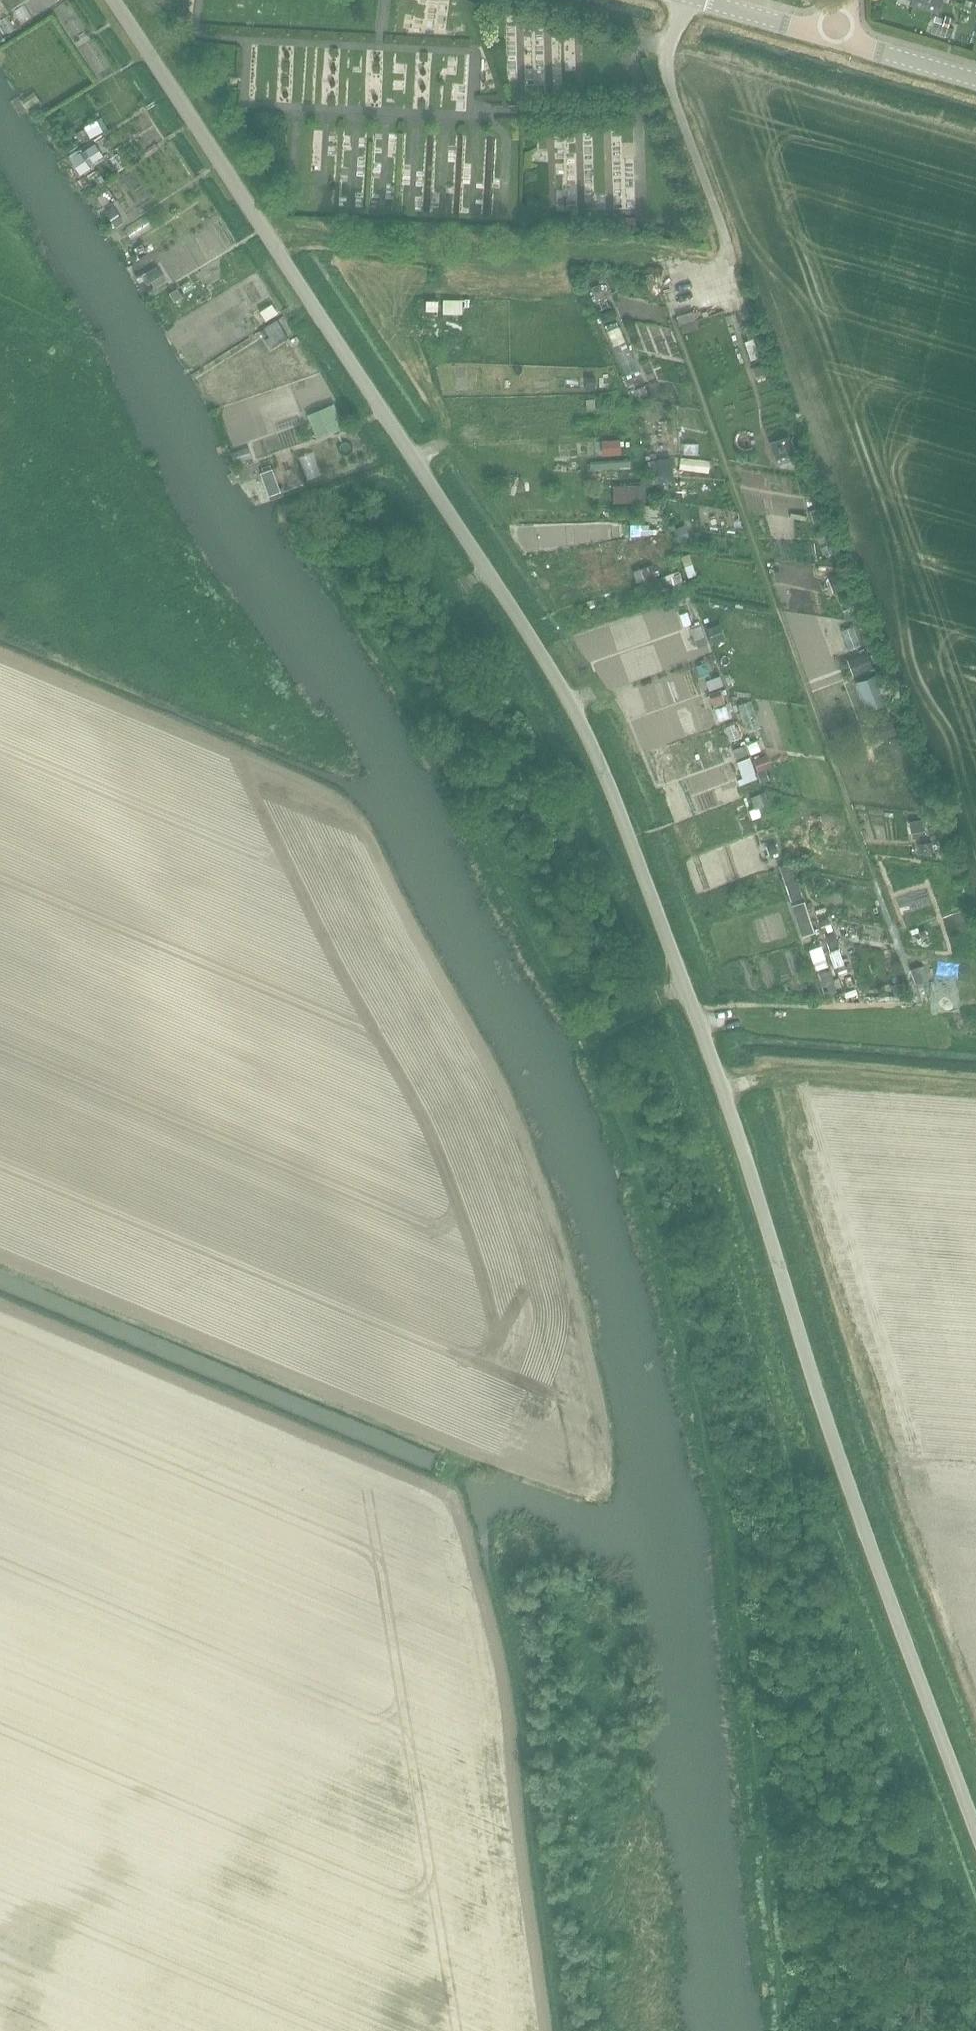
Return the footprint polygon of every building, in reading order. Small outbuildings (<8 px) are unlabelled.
[(942,0),(914,0),(913,2),(939,10),(942,0)] [(34,91),(24,97),(26,101),(31,109),(41,102),(34,91)] [(81,152),(71,159),(81,175),(91,168),(81,152)] [(146,272),(155,287),(167,280),(160,269),(159,269),(157,265),(146,272)] [(260,311),(266,321),(279,313),(272,303),(260,311)] [(287,337),(277,319),(259,329),(270,347),(287,337)] [(746,342),(751,359),(760,356),(755,339),(746,342)] [(586,376),(586,378),(586,389),(596,389),(596,376),(586,376)] [(343,427),(334,404),(308,415),(317,438),(343,427)] [(788,436),(777,440),(783,457),(794,453),(788,436)] [(603,441),(596,442),(597,455),(621,454),(620,439),(602,440),(603,441)] [(630,460),(591,462),(591,470),(631,467),(630,460)] [(273,468),(261,473),(269,495),(281,491),(273,468)] [(614,485),(614,502),(646,501),(646,484),(614,485)] [(649,524),(631,524),(631,535),(641,535),(649,535),(649,524)] [(686,524),(673,529),(678,542),(691,538),(686,524)] [(653,564),(634,571),(637,583),(644,580),(656,576),(657,576),(653,564)] [(843,572),(831,576),(837,591),(848,588),(843,572)] [(661,591),(661,590),(657,578),(656,576),(644,580),(649,595),(661,591)] [(721,623),(708,627),(714,644),(727,639),(721,623)] [(702,625),(692,628),(698,647),(708,644),(702,625)] [(867,652),(849,659),(850,659),(854,670),(855,674),(873,667),(867,652)] [(721,675),(706,680),(710,691),(725,685),(721,675)] [(857,682),(868,711),(887,704),(876,675),(857,682)] [(891,720),(878,724),(884,738),(897,733),(897,732),(892,719),(891,720)] [(767,754),(754,759),(757,770),(771,765),(767,754)] [(739,761),(738,761),(743,777),(756,772),(750,757),(739,761)] [(759,771),(758,772),(761,781),(769,779),(766,769),(759,771)] [(755,773),(738,780),(739,781),(740,785),(757,778),(755,773)] [(753,796),(752,796),(756,808),(769,803),(765,792),(753,796)] [(923,819),(910,821),(911,832),(923,831),(924,830),(923,819)] [(796,832),(784,836),(792,859),(804,855),(796,832)] [(932,841),(919,844),(919,845),(920,853),(934,850),(932,841)] [(768,845),(767,845),(770,854),(778,851),(775,843),(768,845)] [(780,866),(791,900),(792,900),(803,896),(792,862),(780,866)] [(805,901),(792,905),(803,936),(815,932),(805,901)] [(828,918),(820,921),(824,932),(832,929),(828,918)] [(839,946),(829,950),(836,967),(846,963),(839,946)] [(831,969),(818,973),(824,995),(838,991),(831,969)]
